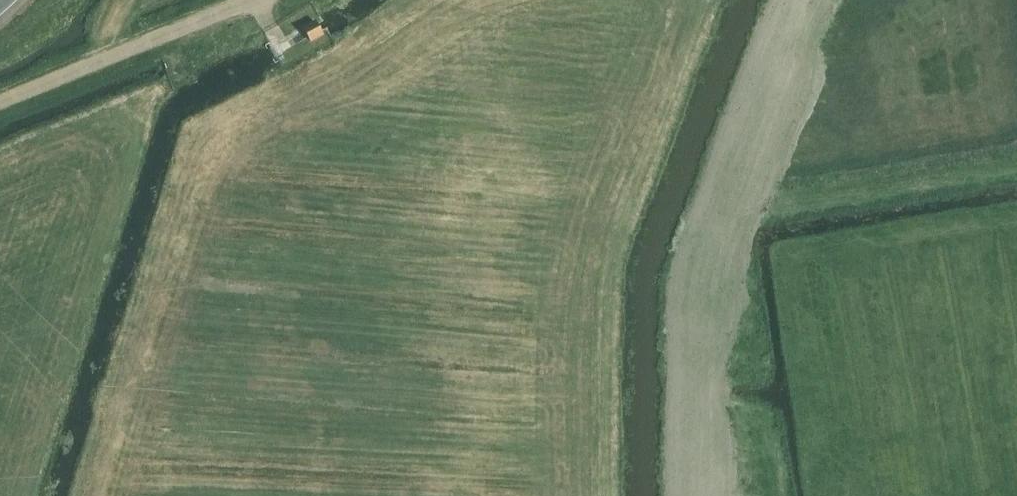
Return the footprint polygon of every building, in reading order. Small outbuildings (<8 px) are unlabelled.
[(323,35),(317,24),(314,19),(301,26),(310,43),(323,35)]
